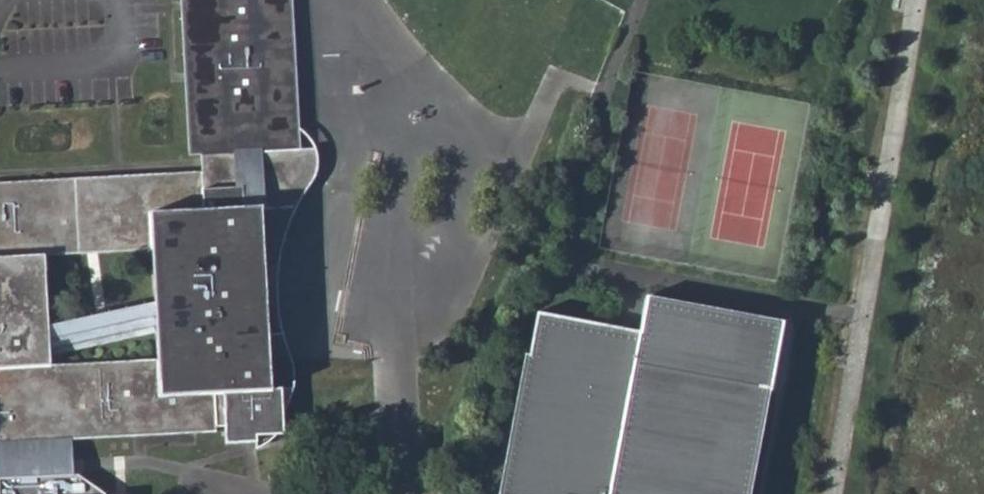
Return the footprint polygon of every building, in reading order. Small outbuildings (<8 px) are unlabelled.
[(108,493),(74,473),(64,473),(62,441),(72,440),(215,433),(215,428),(224,427),(225,438),(254,436),(275,435),(274,419),(282,419),(280,388),(271,389),(259,208),(246,208),(242,187),(238,186),(236,150),(300,146),(290,0),(181,0),(190,152),(201,151),(202,170),(0,183),(0,493),(108,493)] [(536,312),(502,493),(739,493),(759,389),(774,391),(786,325),(645,299),(639,332),(536,312)] [(282,419),(274,419),(275,435),(283,434),(282,419)] [(254,436),(225,438),(225,446),(255,444),(254,436)] [(72,440),(62,441),(64,473),(74,473),(72,440)]
